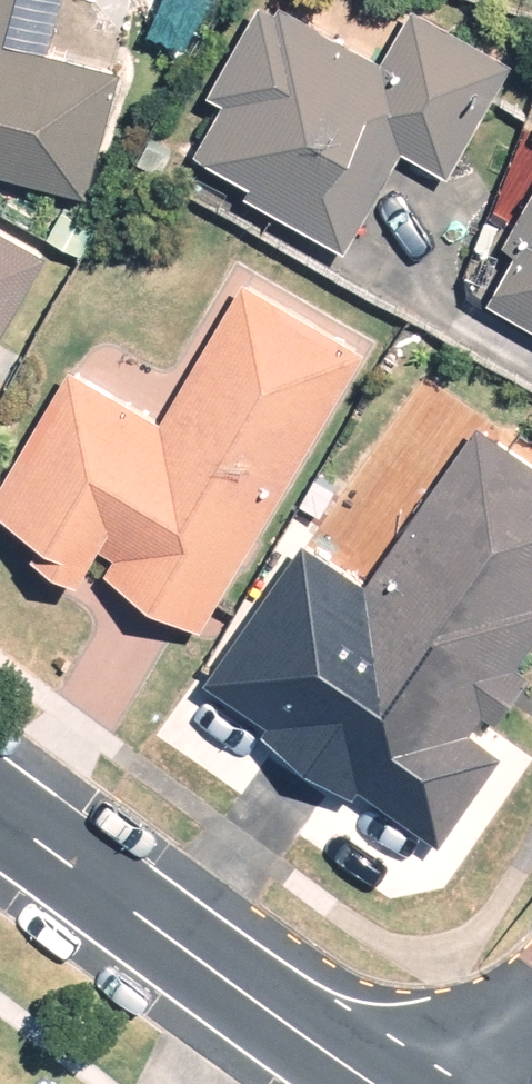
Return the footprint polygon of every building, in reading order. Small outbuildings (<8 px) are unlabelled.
[(93,190),(127,68),(12,36),(22,0),(0,0),(0,164),(93,190)] [(421,3),(390,57),(291,0),(271,0),(219,89),(232,97),(204,146),(264,181),(260,188),(353,242),(409,144),(455,170),(519,59),(421,3)] [(495,296),(531,317),(531,206),(514,237),(526,244),(495,296)] [(54,250),(0,219),(0,343),(54,250)] [(216,620),(374,345),(248,273),(167,414),(80,365),(3,498),(51,525),(40,544),(88,571),(99,553),(216,620)] [(483,421),(379,573),(398,586),(352,653),(332,639),(272,726),(362,787),(382,757),(426,787),(460,737),(473,746),(531,660),(531,454),(483,421)]
